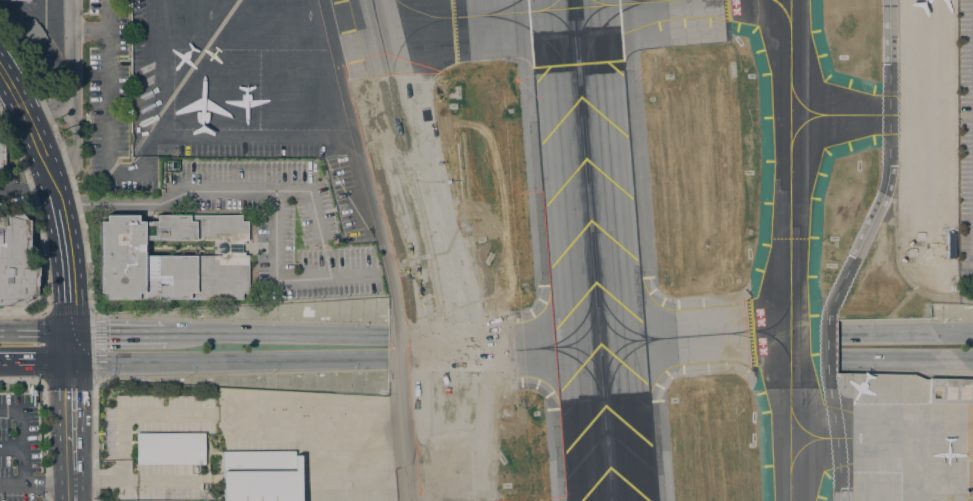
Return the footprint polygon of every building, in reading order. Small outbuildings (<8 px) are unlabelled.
[(48,40),(39,46),(37,43),(32,47),(31,45),(27,47),(20,36),(28,30),(25,25),(33,19),(48,40)] [(20,306),(0,306),(0,216),(2,216),(4,214),(20,214),(26,221),(28,221),(28,266),(36,266),(37,267),(37,276),(36,276),(36,295),(35,297),(29,297),(29,300),(26,300),(20,306)] [(106,300),(106,293),(101,293),(101,222),(106,222),(106,216),(137,216),(137,222),(157,222),(157,216),(189,216),(189,222),(195,222),(195,218),(198,216),(235,216),(248,229),(248,241),(244,241),(244,244),(241,244),(242,253),(244,253),(244,256),(248,256),(248,300),(106,300)] [(929,379),(972,380),(972,404),(928,403),(929,379)] [(205,433),(204,465),(136,465),(136,433),(205,433)] [(301,456),(301,500),(223,500),(223,451),(296,451),(296,456),(301,456)]
